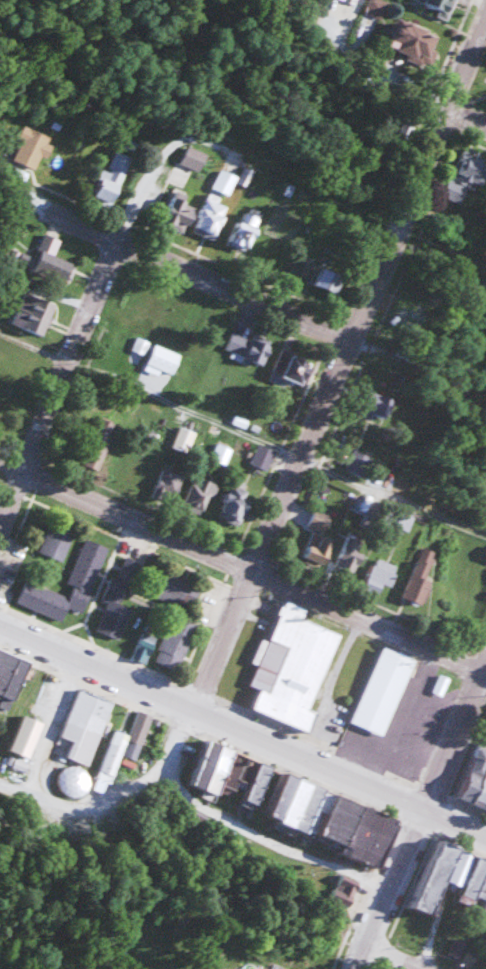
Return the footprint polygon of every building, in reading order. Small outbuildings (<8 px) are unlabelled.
[(384,0),(366,0),(366,14),(384,14),(384,0)] [(443,35),(399,18),(388,46),(432,63),(443,35)] [(9,158),(34,169),(48,137),(23,126),(9,158)] [(485,186),(485,158),(463,149),(444,196),(463,204),(473,181),(485,186)] [(129,160),(111,153),(106,169),(102,168),(92,195),(113,203),(129,160)] [(187,194),(166,189),(158,225),(188,232),(195,205),(185,203),(187,194)] [(226,206),(203,200),(194,233),(217,239),(226,206)] [(229,246),(249,252),(260,212),(239,207),(229,246)] [(76,263),(55,256),(61,239),(44,233),(33,268),(70,281),(76,263)] [(306,278),(313,259),(297,253),(290,272),(306,278)] [(312,283),(335,295),(344,277),(320,266),(312,283)] [(43,335),(57,304),(26,291),(12,322),(43,335)] [(390,329),(418,339),(428,313),(400,302),(390,329)] [(231,331),(226,352),(266,362),(271,341),(231,331)] [(150,343),(139,337),(134,348),(144,353),(150,343)] [(181,356),(156,345),(145,369),(160,375),(162,370),(173,374),(181,356)] [(303,384),(313,361),(282,349),(273,372),(303,384)] [(380,421),(393,404),(370,387),(357,404),(380,421)] [(81,463),(96,470),(117,421),(102,415),(81,463)] [(275,451),(259,444),(251,462),(266,469),(275,451)] [(184,476),(164,466),(154,487),(174,496),(184,476)] [(218,485),(196,474),(181,504),(204,515),(218,485)] [(251,501),(244,498),(248,490),(232,483),(216,514),(239,525),(251,501)] [(324,566),(335,538),(323,533),(330,516),(314,509),(307,527),(314,529),(303,557),(324,566)] [(38,550),(61,561),(76,530),(52,519),(38,550)] [(356,573),(367,542),(346,535),(334,565),(356,573)] [(67,583),(73,586),(69,596),(26,580),(17,603),(62,621),(68,606),(82,612),(107,546),(84,537),(67,583)] [(441,554),(423,546),(401,598),(419,605),(441,554)] [(383,585),(389,588),(398,567),(376,557),(361,589),(378,596),(383,585)] [(101,599),(107,601),(96,631),(119,639),(131,608),(120,604),(132,571),(121,566),(117,578),(110,576),(101,599)] [(202,587),(154,566),(147,581),(159,587),(155,596),(178,607),(183,595),(196,601),(202,587)] [(337,630),(302,619),(306,608),(284,601),(271,641),(265,639),(250,685),(260,688),(253,710),(310,728),(316,711),(311,710),(337,630)] [(156,663),(180,670),(195,621),(171,614),(156,663)] [(133,656),(147,662),(157,636),(142,631),(133,656)] [(351,722),(383,735),(414,660),(382,646),(351,722)] [(10,710),(28,660),(0,651),(0,707),(10,710)] [(433,691),(439,693),(446,678),(440,676),(433,691)] [(89,765),(112,700),(78,688),(61,737),(74,741),(68,758),(89,765)] [(136,760),(153,715),(139,710),(129,736),(114,730),(96,779),(111,784),(121,755),(136,760)] [(485,812),(485,745),(477,741),(453,799),(485,812)] [(383,864),(401,808),(203,744),(191,783),(233,797),(235,791),(247,795),(245,799),(263,805),(260,814),(345,841),(342,851),(383,864)] [(56,784),(72,797),(87,778),(71,765),(56,784)] [(445,880),(463,887),(458,901),(485,911),(485,857),(435,838),(409,905),(432,914),(445,880)] [(361,882),(343,873),(330,896),(348,906),(361,882)] [(464,959),(470,944),(455,938),(449,953),(464,959)]
